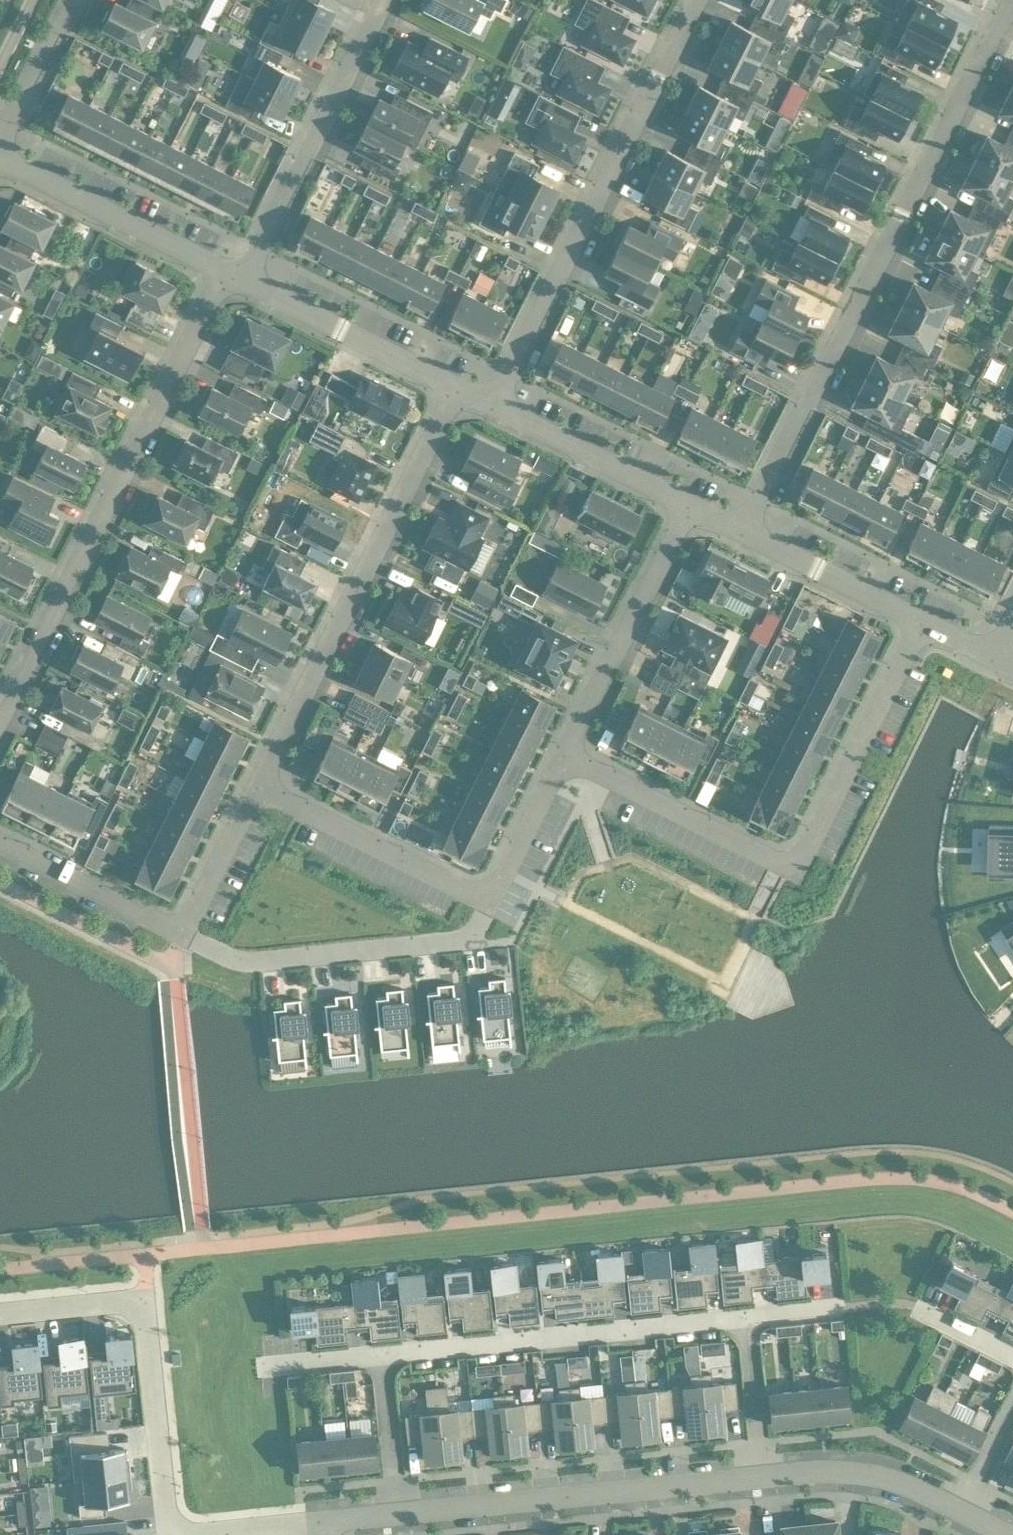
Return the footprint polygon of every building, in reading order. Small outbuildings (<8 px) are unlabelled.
[(153,22),(149,20),(154,8),(138,0),(129,0),(125,8),(114,2),(110,11),(107,10),(101,22),(104,23),(101,28),(141,47),(153,22)] [(211,31),(223,6),(212,0),(200,26),(211,31)] [(289,3),(283,14),(322,34),(333,12),(310,1),(310,0),(283,0),(289,3)] [(425,8),(467,29),(476,12),(489,19),(493,10),(499,13),(506,0),(429,0),(425,8)] [(619,29),(626,16),(594,0),(587,0),(575,23),(589,30),(582,44),(593,50),(592,52),(605,58),(606,56),(621,63),(632,40),(616,32),(618,28),(619,29)] [(618,1),(617,3),(630,9),(631,7),(645,14),(653,0),(617,0),(618,1)] [(784,36),(794,17),(783,11),(789,0),(742,0),(741,2),(762,13),(757,23),(784,36)] [(954,33),(950,31),(954,22),(933,12),(938,1),(935,0),(905,0),(901,8),(912,13),(906,26),(947,47),(954,33)] [(522,3),(516,12),(527,20),(534,11),(522,3)] [(258,42),(260,43),(282,54),(283,55),(288,44),(311,55),(322,34),(283,14),(278,26),(269,21),(258,42)] [(824,54),(838,25),(822,17),(808,46),(824,54)] [(720,44),(757,63),(763,50),(774,56),(784,36),(757,23),(752,33),(731,22),(720,44)] [(906,26),(899,39),(888,34),(879,53),(905,67),(911,56),(932,67),(936,58),(940,60),(947,47),(906,26)] [(196,33),(192,41),(203,46),(207,38),(196,33)] [(422,50),(407,43),(392,73),(436,95),(445,77),(455,81),(467,57),(428,38),(422,50)] [(264,61),(254,81),(290,98),(300,79),(276,67),(282,54),(260,43),(254,56),(264,61)] [(730,78),(725,87),(751,101),(761,81),(750,76),(757,63),(720,44),(708,67),(730,78)] [(601,65),(564,46),(551,72),(565,80),(558,93),(569,99),(568,101),(580,107),(581,105),(596,113),(608,89),(591,81),(593,77),(595,78),(601,65)] [(101,52),(97,61),(108,67),(112,58),(101,52)] [(811,53),(805,64),(816,70),(822,58),(811,53)] [(515,57),(511,65),(519,70),(523,62),(515,57)] [(128,76),(132,67),(121,62),(117,71),(128,76)] [(914,103),(918,94),(897,83),(902,73),(880,62),(875,73),(881,76),(870,98),(911,118),(918,105),(914,103)] [(132,67),(128,76),(140,81),(144,72),(132,67)] [(191,74),(186,84),(197,90),(202,80),(191,74)] [(173,91),(177,82),(165,77),(161,86),(173,91)] [(503,78),(486,113),(502,121),(520,86),(503,78)] [(254,81),(245,99),(235,94),(228,107),(249,118),(256,106),(280,118),(290,98),(254,81)] [(177,82),(173,91),(184,96),(188,87),(177,82)] [(791,83),(777,111),(792,118),(806,90),(791,83)] [(687,109),(724,128),(731,115),(742,120),(751,101),(725,87),(720,97),(698,87),(687,109)] [(1011,88),(999,112),(1012,119),(1012,89),(1011,88)] [(72,137),(88,105),(68,95),(52,127),(72,137)] [(577,114),(539,95),(526,121),(540,129),(533,142),(544,148),(543,150),(556,156),(557,154),(571,162),(583,138),(567,130),(569,126),(570,127),(577,114)] [(870,98),(863,111),(852,106),(843,125),(869,138),(875,128),(896,139),(900,130),(904,132),(911,118),(870,98)] [(379,99),(366,124),(403,143),(414,148),(432,113),(405,99),(400,110),(379,99)] [(210,118),(214,109),(202,103),(198,112),(210,118)] [(471,104),(467,113),(476,118),(481,108),(471,104)] [(93,147),(109,116),(88,105),(72,137),(93,147)] [(214,109),(210,118),(221,123),(226,114),(214,109)] [(692,152),(719,166),(729,146),(718,141),(724,128),(687,109),(676,132),(697,142),(692,152)] [(113,158),(129,126),(109,116),(93,147),(113,158)] [(151,118),(147,125),(152,128),(156,121),(151,118)] [(251,137),(255,129),(243,124),(240,132),(251,137)] [(403,143),(366,124),(354,148),(375,159),(370,169),(392,181),(398,169),(392,166),(403,143)] [(134,168),(150,136),(129,126),(113,158),(134,168)] [(255,129),(251,137),(262,142),(266,134),(255,129)] [(834,170),(875,190),(882,177),(878,175),(882,166),(861,155),(866,145),(839,132),(829,151),(840,157),(834,170)] [(154,178),(170,146),(150,136),(134,168),(154,178)] [(1007,147),(986,137),(974,161),(1011,180),(1012,176),(1012,136),(1007,147)] [(768,137),(764,145),(776,151),(780,143),(768,137)] [(175,189),(191,157),(170,146),(154,178),(175,189)] [(666,151),(655,174),(692,193),(698,180),(709,185),(719,166),(692,152),(687,162),(666,151)] [(508,195),(545,213),(557,190),(532,178),(538,165),(513,153),(502,175),(515,182),(508,195)] [(191,157),(175,189),(195,199),(211,167),(191,157)] [(977,208),(999,220),(1004,222),(1012,203),(1012,199),(1004,195),(1011,180),(974,161),(962,185),(983,196),(977,208)] [(216,209),(232,177),(211,167),(195,199),(216,209)] [(752,167),(747,177),(759,183),(764,173),(752,167)] [(875,190),(834,170),(823,191),(812,185),(807,197),(833,210),(838,200),(860,211),(864,202),(868,204),(875,190)] [(344,174),(340,183),(350,189),(355,180),(344,174)] [(692,193),(655,174),(643,196),(665,207),(659,217),(686,230),(696,211),(685,205),(692,193)] [(232,177),(216,209),(237,220),(253,188),(232,177)] [(744,181),(738,193),(750,199),(756,187),(744,181)] [(374,200),(378,190),(367,185),(363,194),(374,200)] [(378,190),(374,200),(385,205),(389,196),(378,190)] [(789,192),(785,202),(796,208),(800,198),(789,192)] [(533,237),(545,213),(508,195),(502,208),(489,202),(478,224),(502,236),(508,224),(533,237)] [(36,245),(40,247),(53,222),(45,218),(46,216),(34,210),(33,212),(14,202),(12,206),(9,205),(3,217),(6,218),(1,227),(12,233),(6,244),(30,256),(36,245)] [(422,216),(426,207),(415,202),(411,211),(422,216)] [(798,241),(839,262),(846,249),(842,247),(846,238),(825,227),(830,217),(808,206),(802,216),(809,219),(798,241)] [(426,207),(422,216),(433,221),(437,212),(426,207)] [(937,234),(981,256),(999,220),(977,208),(971,221),(949,210),(937,234)] [(745,215),(740,225),(751,230),(756,220),(745,215)] [(316,259),(317,256),(332,228),(310,217),(294,248),(316,259)] [(617,249),(655,269),(662,256),(671,260),(682,238),(657,225),(651,238),(628,226),(617,249)] [(332,228),(317,256),(340,267),(354,239),(332,228)] [(981,257),(981,256),(937,234),(925,259),(946,269),(940,282),(967,295),(978,274),(967,268),(974,254),(981,257)] [(354,239),(340,267),(362,278),(376,250),(354,239)] [(839,262),(798,241),(791,254),(780,249),(771,268),(797,282),(802,272),(824,282),(828,273),(832,275),(839,262)] [(0,246),(0,292),(10,297),(15,285),(20,287),(33,262),(0,246)] [(655,269),(617,249),(605,273),(628,284),(622,297),(646,309),(657,286),(649,282),(655,269)] [(376,250),(362,278),(384,290),(398,261),(376,250)] [(508,257),(504,265),(515,270),(519,262),(508,257)] [(728,257),(722,269),(732,275),(739,262),(728,257)] [(398,261),(384,290),(406,301),(420,272),(398,261)] [(161,311),(173,286),(150,274),(152,271),(135,263),(133,266),(130,264),(123,277),(127,279),(121,291),(137,299),(133,308),(131,307),(125,319),(150,332),(156,319),(154,318),(158,310),(161,311)] [(456,283),(460,275),(449,270),(445,278),(456,283)] [(420,272),(406,301),(404,304),(426,315),(442,283),(420,272)] [(460,275),(456,283),(466,289),(470,280),(460,275)] [(761,322),(795,339),(807,316),(784,304),(790,292),(766,280),(754,302),(767,309),(761,322)] [(78,282),(73,292),(84,298),(89,288),(78,282)] [(956,317),(967,295),(940,282),(934,294),(913,284),(900,308),(938,327),(945,312),(956,317)] [(467,335),(483,304),(462,293),(446,325),(467,335)] [(0,296),(0,327),(12,303),(0,296)] [(602,315),(607,306),(596,301),(591,309),(602,315)] [(48,302),(42,314),(51,319),(57,306),(48,302)] [(483,304),(467,335),(488,346),(504,314),(483,304)] [(704,304),(688,336),(700,342),(717,310),(704,304)] [(607,306),(602,315),(613,321),(617,312),(607,306)] [(938,327),(900,308),(888,332),(909,343),(903,355),(926,366),(930,369),(936,356),(926,351),(938,327)] [(90,325),(98,329),(84,356),(95,362),(93,365),(114,376),(116,372),(127,378),(141,350),(113,337),(119,326),(95,314),(90,325)] [(257,379),(264,363),(273,368),(287,339),(284,337),(286,334),(271,327),(269,330),(246,318),(241,329),(236,326),(228,341),(234,343),(232,347),(233,348),(229,357),(227,356),(221,369),(241,378),(244,372),(257,379)] [(761,351),(784,362),(795,339),(761,322),(754,335),(741,328),(730,351),(755,363),(761,351)] [(648,337),(652,329),(641,323),(637,332),(648,337)] [(652,329),(648,337),(659,343),(663,334),(652,329)] [(567,386),(569,382),(583,354),(561,343),(545,375),(567,386)] [(591,393),(605,365),(583,354),(569,382),(591,393)] [(876,357),(864,381),(901,400),(913,376),(919,379),(926,366),(903,355),(897,367),(876,357)] [(57,363),(51,375),(60,379),(66,367),(57,363)] [(613,404),(627,376),(605,365),(591,393),(613,404)] [(964,371),(959,381),(968,386),(973,376),(964,371)] [(60,411),(100,431),(106,418),(104,417),(109,406),(93,398),(99,387),(72,373),(65,386),(71,389),(60,411)] [(330,374),(324,387),(329,390),(350,401),(348,405),(393,428),(407,399),(362,377),(357,388),(347,383),(330,374)] [(635,416),(649,387),(627,376),(613,404),(635,416)] [(753,390),(757,382),(745,376),(741,384),(753,390)] [(912,405),(901,400),(864,381),(851,406),(873,416),(867,428),(914,452),(920,439),(900,428),(912,405)] [(978,381),(975,389),(984,393),(988,386),(978,381)] [(757,382),(753,390),(765,396),(769,387),(757,382)] [(329,390),(324,387),(315,383),(301,412),(321,423),(326,413),(325,398),(329,390)] [(684,399),(688,391),(677,385),(673,393),(684,399)] [(232,399),(211,388),(210,390),(206,388),(200,400),(204,402),(199,413),(210,419),(208,423),(223,430),(225,426),(240,434),(252,410),(259,414),(266,400),(239,386),(232,399)] [(288,386),(280,401),(300,411),(308,396),(288,386)] [(649,387),(635,416),(633,419),(655,430),(671,398),(649,387)] [(688,391),(684,399),(695,404),(699,396),(688,391)] [(273,401),(268,411),(283,419),(288,408),(273,401)] [(13,406),(8,417),(33,428),(38,418),(13,406)] [(675,440),(696,450),(712,418),(691,408),(675,440)] [(712,418),(696,450),(717,461),(733,429),(712,418)] [(318,422),(309,440),(335,453),(332,458),(340,462),(328,486),(356,500),(374,465),(363,459),(369,447),(344,435),(318,422)] [(72,487),(84,463),(59,451),(66,438),(42,426),(31,447),(42,453),(34,468),(72,487)] [(857,431),(846,426),(841,435),(853,441),(857,431)] [(733,429),(717,461),(738,471),(754,439),(733,429)] [(1004,452),(1012,457),(1012,433),(1004,452)] [(864,446),(875,452),(880,443),(869,437),(864,446)] [(509,480),(519,461),(476,439),(461,469),(476,476),(470,489),(506,507),(518,484),(509,480)] [(237,453),(215,442),(210,453),(185,440),(184,443),(180,441),(173,456),(176,458),(172,465),(190,474),(188,478),(203,485),(205,482),(208,483),(216,468),(227,473),(237,453)] [(927,442),(922,453),(935,459),(940,448),(927,442)] [(880,443),(875,452),(886,458),(891,448),(880,443)] [(1004,452),(985,488),(1008,500),(1012,491),(1012,457),(1004,452)] [(547,458),(538,454),(532,467),(540,472),(547,458)] [(251,458),(245,470),(260,477),(265,465),(251,458)] [(277,460),(272,470),(283,475),(288,465),(277,460)] [(812,469),(796,501),(818,512),(820,509),(834,480),(812,469)] [(563,476),(556,489),(569,496),(576,483),(563,476)] [(43,545),(44,543),(47,545),(55,531),(51,529),(57,517),(46,512),(53,498),(12,477),(0,501),(0,502),(16,510),(7,527),(43,545)] [(834,480),(820,509),(842,520),(856,491),(834,480)] [(969,499),(980,505),(985,495),(974,490),(969,499)] [(625,544),(639,516),(590,491),(576,519),(594,528),(592,534),(610,543),(613,538),(625,544)] [(856,491),(842,520),(863,530),(878,502),(856,491)] [(985,495),(980,505),(992,511),(996,501),(985,495)] [(185,510),(157,496),(156,499),(152,497),(145,511),(149,513),(144,521),(167,533),(165,537),(179,544),(181,540),(184,542),(193,525),(203,531),(214,509),(191,498),(185,510)] [(285,513),(274,536),(296,547),(303,534),(332,549),(346,522),(310,504),(300,499),(291,516),(285,513)] [(911,514),(916,504),(905,499),(900,508),(911,514)] [(878,502),(863,530),(862,534),(884,545),(900,513),(878,502)] [(422,547),(433,553),(425,568),(455,583),(462,567),(467,570),(482,540),(477,538),(487,518),(458,503),(451,517),(452,518),(449,523),(437,517),(422,547)] [(916,504),(911,514),(923,519),(927,510),(916,504)] [(1005,506),(1001,515),(1012,521),(1012,519),(1012,509),(1005,506)] [(920,523),(904,555),(924,565),(940,533),(920,523)] [(534,531),(528,542),(540,548),(546,537),(534,531)] [(940,533),(924,565),(945,575),(961,544),(940,533)] [(17,597),(19,593),(22,595),(30,579),(27,578),(31,569),(6,556),(11,545),(0,539),(0,589),(17,597)] [(961,544),(945,575),(966,586),(982,554),(961,544)] [(303,606),(315,583),(292,572),(299,558),(273,545),(261,568),(270,573),(263,587),(276,593),(274,597),(291,605),(293,601),(303,606)] [(131,549),(116,577),(154,596),(155,596),(167,602),(181,575),(177,573),(183,561),(162,551),(156,561),(146,556),(131,549)] [(755,605),(767,580),(711,552),(698,577),(700,578),(694,591),(721,604),(727,592),(755,605)] [(982,554),(966,586),(987,596),(1003,565),(982,554)] [(589,616),(604,586),(557,563),(542,593),(589,616)] [(203,567),(198,578),(212,585),(217,575),(203,567)] [(474,589),(469,600),(487,610),(497,589),(486,583),(481,593),(474,589)] [(531,606),(537,595),(514,584),(509,595),(531,606)] [(398,596),(384,624),(421,643),(436,615),(435,614),(441,601),(418,590),(411,602),(398,596)] [(496,607),(534,626),(537,621),(541,614),(502,594),(496,607)] [(139,637),(148,618),(106,597),(94,621),(130,640),(126,648),(142,656),(148,642),(139,637)] [(452,598),(448,607),(459,612),(457,615),(480,627),(486,615),(452,598)] [(793,603),(787,615),(796,620),(802,608),(793,603)] [(216,635),(208,649),(244,667),(251,652),(274,664),(289,634),(242,611),(227,640),(216,635)] [(4,640),(14,620),(13,619),(12,620),(0,614),(0,638),(4,640)] [(676,670),(682,673),(705,685),(713,669),(709,668),(724,638),(679,615),(676,621),(672,619),(666,630),(670,632),(663,646),(680,655),(676,670)] [(796,620),(787,615),(781,626),(790,631),(796,620)] [(837,639),(869,655),(879,635),(878,634),(878,635),(847,619),(837,639)] [(178,631),(193,638),(198,627),(183,620),(178,631)] [(534,626),(515,665),(553,684),(561,669),(562,669),(569,657),(567,656),(575,640),(537,621),(534,626)] [(761,624),(755,638),(767,643),(773,630),(761,624)] [(860,675),(869,655),(837,639),(827,658),(860,675)] [(767,653),(776,658),(782,647),(773,642),(767,653)] [(364,663),(400,680),(399,681),(404,683),(414,663),(420,666),(424,657),(403,646),(398,655),(374,643),(364,663)] [(109,658),(82,645),(81,647),(77,646),(70,661),(73,663),(70,669),(109,689),(117,674),(128,679),(139,659),(115,647),(109,658)] [(767,653),(762,665),(771,669),(776,658),(767,653)] [(850,694),(860,675),(827,658),(818,678),(850,694)] [(660,662),(655,673),(677,684),(682,673),(676,670),(660,662)] [(364,663),(355,682),(390,700),(399,681),(400,680),(364,663)] [(262,688),(219,666),(205,695),(248,716),(262,688)] [(677,684),(655,673),(648,685),(671,697),(676,687),(677,684)] [(698,698),(705,685),(682,673),(677,684),(676,687),(698,698)] [(476,678),(467,674),(461,685),(470,690),(476,678)] [(742,689),(752,694),(757,683),(748,678),(742,689)] [(840,714),(850,694),(818,678),(808,697),(840,714)] [(88,701),(61,687),(49,711),(76,724),(70,737),(98,751),(109,730),(93,722),(102,703),(89,697),(88,701)] [(511,709),(543,725),(553,705),(552,704),(551,705),(521,689),(511,709)] [(742,689),(736,700),(746,705),(752,694),(742,689)] [(452,704),(461,708),(466,698),(457,693),(452,704)] [(354,694),(348,704),(371,715),(370,717),(384,724),(390,712),(354,694)] [(830,733),(840,714),(808,697),(798,717),(830,733)] [(398,716),(404,705),(396,701),(390,712),(398,716)] [(371,715),(348,704),(342,717),(364,728),(370,717),(371,715)] [(461,708),(452,704),(446,716),(455,720),(461,708)] [(163,721),(169,710),(160,705),(154,716),(163,721)] [(543,725),(511,709),(501,729),(534,745),(543,725)] [(640,759),(659,721),(637,710),(619,746),(627,750),(626,752),(640,759)] [(609,715),(604,726),(614,731),(620,721),(609,715)] [(821,753),(830,733),(798,717),(788,736),(821,753)] [(729,731),(739,736),(744,724),(735,719),(729,731)] [(204,740),(237,757),(247,737),(245,736),(214,721),(204,740)] [(680,732),(659,721),(640,759),(661,770),(680,732)] [(40,734),(62,746),(67,735),(45,724),(40,734)] [(145,735),(154,740),(159,729),(150,724),(145,735)] [(426,740),(435,744),(441,733),(432,729),(426,740)] [(534,745),(501,729),(491,748),(524,764),(534,745)] [(723,742),(733,747),(739,736),(729,731),(723,742)] [(680,732),(661,770),(676,777),(677,775),(685,779),(696,757),(707,762),(718,739),(707,734),(702,743),(680,732)] [(62,746),(40,734),(35,745),(57,756),(62,746)] [(154,740),(145,735),(139,747),(148,752),(154,740)] [(811,772),(821,753),(788,736),(779,756),(811,772)] [(237,757),(204,740),(195,760),(227,776),(237,757)] [(435,744),(426,740),(420,751),(430,756),(435,744)] [(352,753),(330,742),(312,777),(320,781),(319,783),(333,791),(352,753)] [(524,764),(491,748),(482,768),(514,784),(524,764)] [(352,753),(333,791),(355,801),(374,764),(352,753)] [(801,792),(811,772),(779,756),(769,775),(801,792)] [(709,769),(719,774),(725,763),(715,758),(709,769)] [(227,776),(195,760),(185,780),(217,796),(227,776)] [(23,823),(43,784),(28,777),(33,766),(24,761),(0,809),(12,815),(11,817),(23,823)] [(122,773),(132,777),(137,766),(128,762),(122,773)] [(355,801),(369,809),(370,806),(378,810),(389,788),(400,793),(411,771),(400,765),(395,774),(374,764),(355,801)] [(514,784),(482,768),(472,787),(504,803),(514,784)] [(709,769),(704,780),(713,785),(719,774),(709,769)] [(412,782),(422,786),(428,775),(418,770),(412,782)] [(132,777),(122,773),(117,784),(126,789),(132,777)] [(791,811),(801,792),(769,775),(759,795),(791,811)] [(99,792),(107,796),(114,784),(106,780),(99,792)] [(217,796),(185,780),(175,799),(207,815),(217,796)] [(422,786),(412,782),(407,792),(416,797),(422,786)] [(43,784),(23,823),(35,830),(36,828),(48,833),(69,792),(68,791),(66,796),(43,784)] [(702,784),(694,800),(705,806),(713,790),(702,784)] [(504,803),(472,787),(462,807),(494,823),(504,803)] [(69,792),(48,833),(50,834),(49,836),(59,842),(60,839),(72,846),(83,824),(94,830),(107,803),(95,797),(92,803),(69,792)] [(781,831),(791,811),(759,795),(750,813),(750,812),(749,814),(781,831)] [(207,815),(175,799),(165,819),(197,835),(207,815)] [(397,812),(406,817),(412,805),(403,800),(397,812)] [(108,815),(118,819),(124,808),(114,803),(108,815)] [(494,823),(462,807),(452,826),(484,842),(494,823)] [(118,819),(108,815),(103,826),(112,830),(118,819)] [(197,835),(165,819),(155,838),(187,854),(197,835)] [(484,842),(452,826),(443,844),(442,846),(475,862),(484,842)] [(991,831),(989,878),(1012,879),(1012,832),(991,831)] [(102,850),(108,838),(99,834),(93,845),(102,850)] [(187,854),(155,838),(145,858),(178,874),(187,854)] [(88,855),(83,865),(96,871),(100,861),(88,855)] [(178,874),(145,858),(136,876),(136,875),(135,877),(168,893),(178,874)] [(504,978),(487,980),(488,987),(477,989),(482,1040),(510,1037),(504,978)] [(452,984),(436,985),(437,993),(426,994),(431,1046),(459,1043),(452,984)] [(401,989),(385,990),(386,998),(375,999),(380,1051),(407,1048),(401,989)] [(350,994),(334,996),(335,1003),(324,1004),(329,1056),(356,1053),(350,994)] [(299,999),(283,1001),(283,1008),(272,1010),(278,1061),(305,1059),(299,999)] [(759,1239),(760,1255),(772,1254),(770,1238),(759,1239)] [(761,1263),(761,1262),(760,1255),(759,1239),(735,1242),(738,1270),(720,1272),(723,1304),(752,1301),(751,1287),(763,1286),(761,1263)] [(674,1270),(674,1269),(672,1269),(676,1309),(706,1306),(705,1292),(717,1290),(713,1244),(689,1246),(691,1269),(674,1270)] [(627,1282),(630,1313),(660,1310),(658,1296),(671,1295),(666,1249),(642,1251),(645,1280),(627,1282)] [(630,1251),(620,1252),(620,1254),(621,1263),(631,1262),(630,1251)] [(761,1262),(761,1263),(763,1286),(775,1285),(776,1298),(806,1295),(804,1279),(827,1277),(824,1253),(801,1256),(801,1258),(793,1259),(794,1264),(774,1267),(773,1261),(761,1262)] [(581,1286),(584,1318),(614,1315),(612,1301),(625,1300),(621,1263),(620,1254),(596,1256),(599,1284),(581,1286)] [(580,1278),(580,1280),(563,1282),(560,1260),(537,1262),(541,1308),(554,1307),(555,1321),(584,1318),(580,1278)] [(1008,1293),(1007,1293),(996,1287),(993,1292),(976,1284),(978,1278),(971,1275),(972,1273),(951,1262),(940,1284),(960,1294),(953,1308),(980,1322),(986,1309),(997,1315),(1008,1293)] [(495,1313),(507,1312),(509,1326),(539,1323),(535,1283),(533,1283),(534,1285),(516,1287),(514,1264),(490,1267),(495,1313)] [(461,1317),(463,1331),(492,1327),(488,1288),(487,1288),(487,1290),(470,1291),(468,1269),(444,1272),(449,1318),(461,1317)] [(396,1270),(385,1271),(385,1284),(397,1283),(396,1270)] [(402,1323),(415,1321),(416,1335),(446,1332),(443,1301),(424,1302),(421,1274),(398,1276),(402,1323)] [(354,1304),(354,1305),(357,1327),(369,1326),(370,1340),(400,1337),(397,1305),(378,1307),(375,1279),(351,1281),(354,1304)] [(1007,1320),(1001,1333),(1012,1338),(1012,1281),(1007,1293),(1008,1293),(997,1315),(1007,1320)] [(354,1304),(314,1308),(314,1306),(290,1308),(292,1332),(315,1330),(316,1345),(346,1342),(345,1328),(357,1327),(354,1305),(354,1304)] [(842,1320),(830,1321),(831,1331),(843,1330),(842,1320)] [(789,1336),(801,1335),(800,1324),(787,1325),(789,1336)] [(775,1327),(776,1337),(789,1336),(787,1325),(775,1327)] [(103,1357),(88,1358),(93,1396),(105,1395),(106,1395),(135,1391),(129,1334),(105,1337),(107,1352),(108,1359),(103,1359),(103,1357)] [(947,1349),(952,1339),(941,1334),(936,1343),(947,1349)] [(57,1362),(42,1363),(47,1408),(61,1406),(60,1396),(88,1393),(83,1339),(59,1342),(61,1356),(61,1363),(57,1364),(57,1362)] [(701,1357),(717,1355),(716,1343),(700,1344),(701,1357)] [(0,1368),(0,1407),(14,1405),(13,1400),(42,1397),(36,1344),(12,1346),(14,1363),(14,1368),(10,1368),(10,1367),(0,1368)] [(974,1362),(985,1368),(990,1358),(979,1353),(974,1362)] [(621,1371),(633,1369),(631,1355),(619,1357),(621,1371)] [(566,1358),(567,1368),(582,1367),(580,1356),(566,1358)] [(990,1358),(985,1368),(997,1374),(1001,1364),(990,1358)] [(512,1372),(511,1363),(500,1364),(501,1374),(512,1372)] [(499,1364),(487,1365),(488,1375),(500,1374),(499,1364)] [(688,1365),(689,1376),(700,1375),(699,1364),(688,1365)] [(341,1371),(342,1382),(354,1381),(353,1370),(341,1371)] [(329,1383),(342,1382),(341,1371),(328,1373),(329,1383)] [(566,1373),(555,1374),(557,1386),(568,1385),(566,1373)] [(700,1375),(706,1432),(724,1431),(722,1412),(738,1410),(735,1382),(712,1385),(710,1374),(700,1375)] [(668,1389),(671,1417),(686,1415),(688,1434),(706,1432),(700,1375),(689,1376),(691,1387),(668,1389)] [(300,1386),(299,1376),(286,1377),(287,1387),(300,1386)] [(671,1417),(668,1389),(646,1391),(645,1380),(634,1382),(640,1439),(658,1437),(656,1418),(671,1417)] [(352,1394),(356,1390),(355,1382),(345,1383),(345,1395),(352,1394)] [(625,1394),(602,1396),(605,1424),(620,1422),(622,1441),(640,1439),(634,1382),(624,1383),(625,1394)] [(602,1424),(605,1424),(602,1396),(601,1384),(579,1386),(579,1387),(568,1388),(574,1446),(592,1444),(590,1425),(602,1424)] [(445,1386),(434,1388),(442,1460),(461,1458),(459,1439),(473,1437),(470,1409),(469,1400),(447,1402),(445,1386)] [(849,1416),(848,1416),(845,1386),(819,1389),(823,1420),(849,1418),(849,1416)] [(899,1424),(899,1425),(922,1437),(945,1392),(932,1386),(924,1402),(913,1397),(900,1424),(899,1424)] [(425,1461),(442,1460),(434,1388),(424,1389),(427,1414),(404,1417),(407,1444),(411,1444),(423,1442),(423,1448),(425,1461)] [(559,1400),(537,1403),(539,1430),(554,1429),(556,1448),(574,1446),(568,1388),(558,1389),(559,1400)] [(794,1391),(797,1423),(823,1420),(819,1389),(794,1391)] [(782,1424),(782,1425),(797,1423),(794,1391),(768,1394),(771,1425),(782,1424)] [(945,1392),(922,1437),(945,1448),(959,1420),(949,1415),(957,1399),(945,1392)] [(513,1394),(502,1395),(508,1453),(526,1451),(524,1432),(539,1430),(537,1403),(514,1405),(513,1394)] [(490,1454),(508,1453),(502,1395),(492,1396),(493,1407),(470,1409),(473,1437),(488,1436),(490,1454)] [(969,1425),(959,1420),(945,1448),(959,1455),(968,1460),(983,1431),(982,1431),(990,1415),(977,1409),(969,1425)] [(108,1418),(95,1420),(96,1430),(120,1427),(119,1417),(108,1418)] [(55,1422),(45,1423),(46,1432),(56,1431),(55,1422)] [(16,1423),(0,1425),(1,1437),(17,1435),(16,1423)] [(106,1433),(69,1437),(73,1480),(129,1474),(127,1460),(124,1460),(123,1449),(107,1450),(106,1433)] [(373,1434),(348,1437),(351,1469),(366,1467),(377,1466),(373,1434)] [(50,1435),(23,1438),(23,1440),(25,1451),(26,1465),(43,1464),(41,1447),(51,1446),(50,1435)] [(351,1469),(348,1437),(323,1440),(326,1471),(351,1469)] [(23,1440),(15,1441),(16,1452),(25,1451),(23,1440)] [(299,1473),(299,1474),(326,1471),(323,1440),(296,1442),(300,1472),(299,1473)] [(1003,1461),(1012,1466),(1012,1441),(1003,1461)] [(17,1458),(8,1459),(9,1471),(18,1470),(17,1459),(17,1458)] [(25,1458),(17,1459),(18,1470),(18,1471),(26,1470),(25,1458)] [(26,1470),(18,1471),(20,1483),(28,1482),(26,1470)] [(129,1474),(73,1480),(73,1481),(83,1480),(85,1504),(78,1505),(79,1518),(105,1515),(104,1503),(112,1502),(128,1501),(127,1489),(130,1489),(129,1474)] [(23,1501),(16,1502),(17,1514),(25,1513),(24,1501),(23,1501)] [(25,1513),(17,1514),(18,1526),(26,1525),(25,1513)] [(49,1513),(32,1515),(33,1527),(50,1525),(49,1513)] [(809,1534),(836,1534),(835,1521),(808,1524),(809,1534)] [(66,1528),(66,1529),(69,1528),(69,1534),(121,1534),(120,1523),(125,1523),(125,1522),(66,1528)] [(808,1524),(782,1527),(782,1534),(809,1534),(808,1524)]
